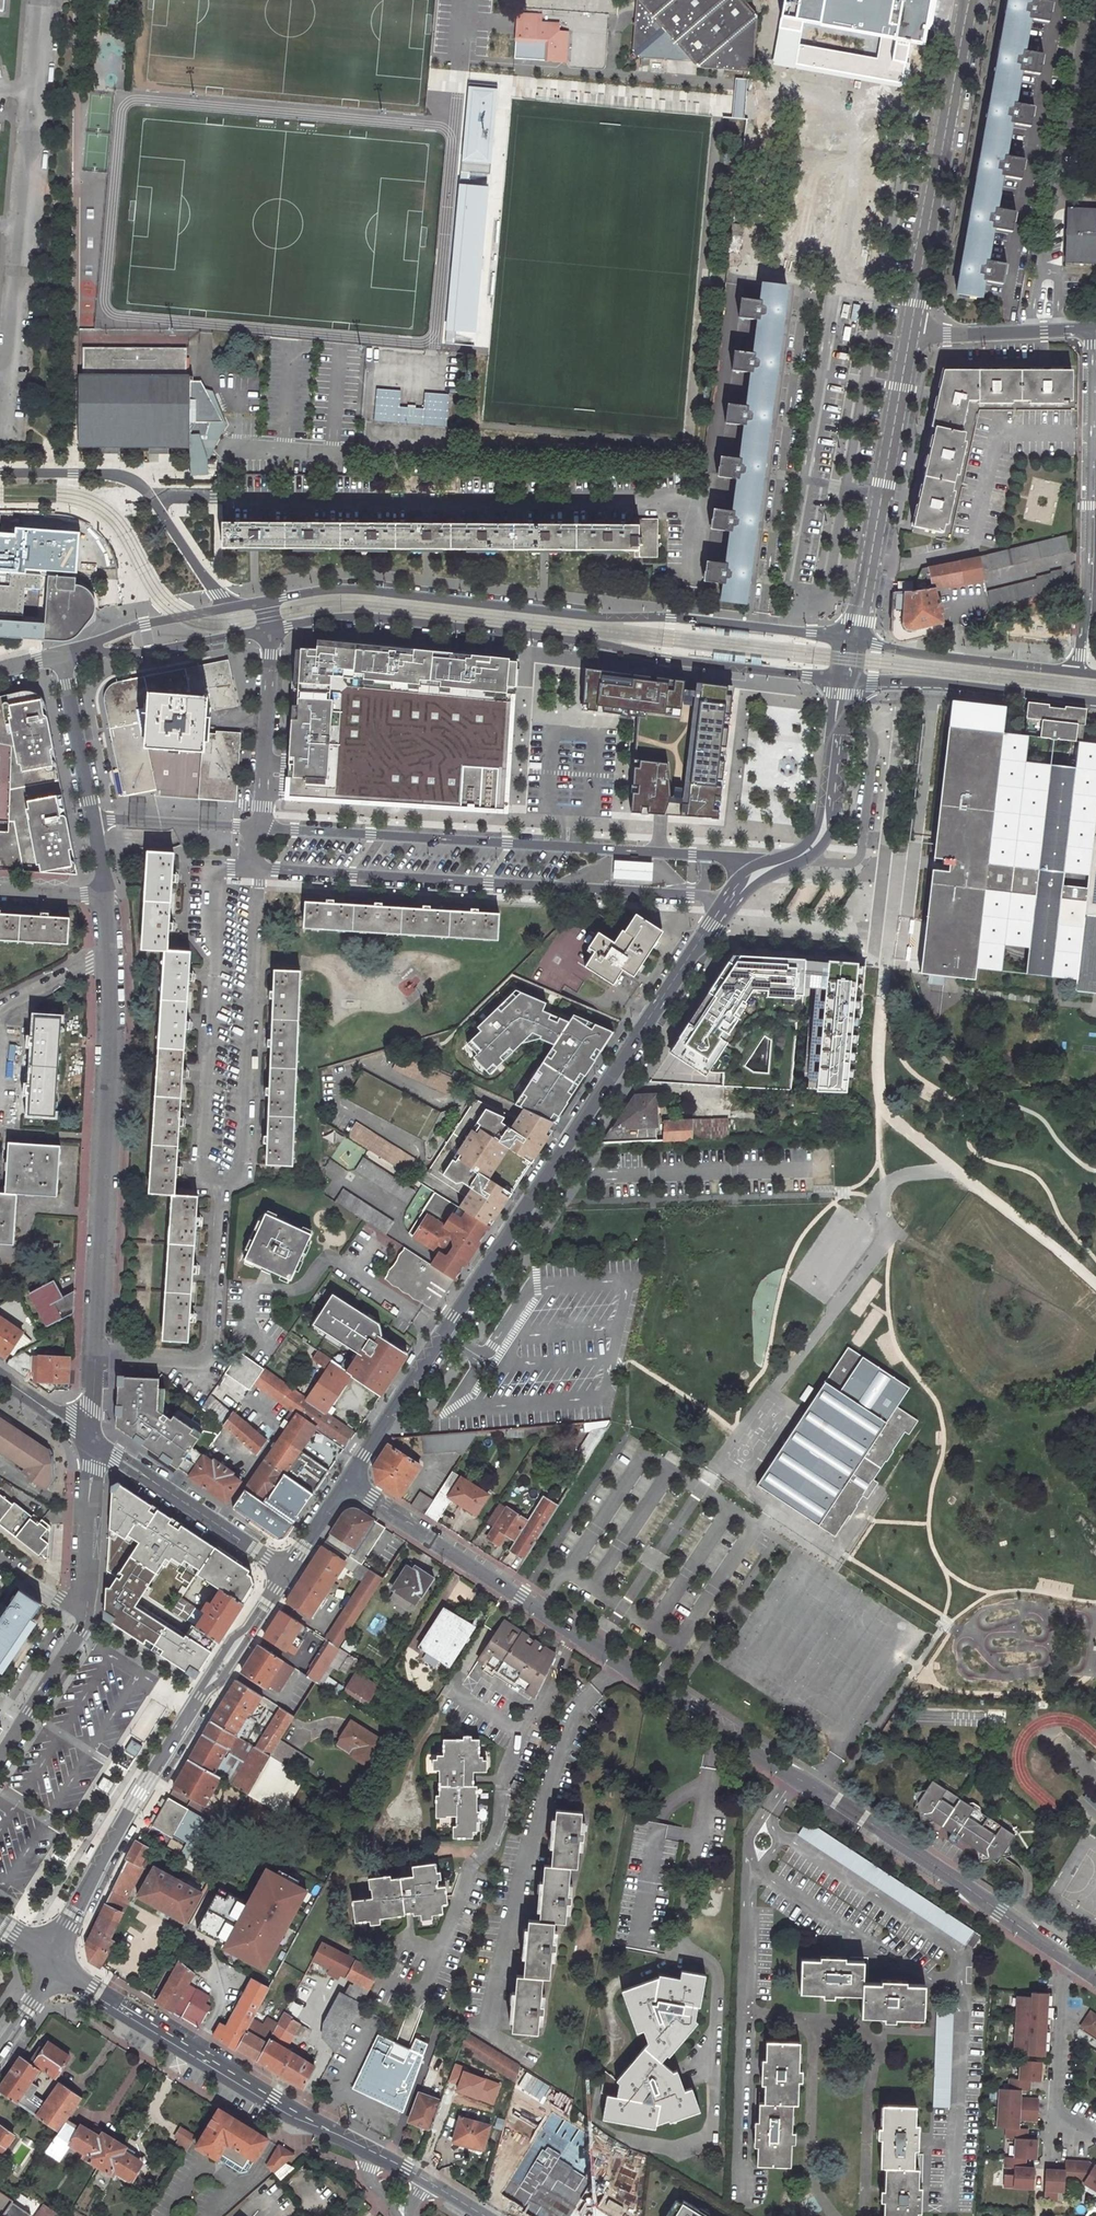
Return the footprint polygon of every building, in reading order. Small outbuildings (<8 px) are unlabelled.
[(742,0),(638,0),(646,10),(633,20),(631,50),(633,52),(636,55),(637,57),(639,57),(638,64),(648,65),(648,58),(666,59),(679,47),(690,60),(696,68),(744,71),(753,64),(756,15),(742,0)] [(633,20),(646,10),(638,0),(635,0),(633,20)] [(824,0),(784,0),(780,18),(802,22),(819,25),(824,0)] [(819,25),(881,36),(895,39),(902,0),(824,0),(819,25)] [(895,39),(908,41),(922,44),(928,10),(929,6),(930,0),(902,0),(895,39)] [(957,293),(980,298),(983,281),(1003,284),(1006,264),(987,261),(992,229),(1012,232),(1016,212),(996,209),(1002,177),(1021,180),(1025,160),(1006,156),(1012,123),(1031,127),(1035,107),(1015,103),(1021,71),(1040,74),(1044,55),(1025,52),(1030,19),(1049,23),(1053,3),(1039,0),(1009,0),(957,293)] [(518,13),(516,39),(546,41),(545,61),(557,62),(557,58),(567,59),(569,33),(558,33),(559,25),(542,23),(542,15),(518,13)] [(780,18),(776,41),(798,45),(802,22),(780,18)] [(877,59),(798,45),(795,64),(881,79),(901,83),(904,64),(891,62),(895,39),(881,36),(877,59)] [(546,41),(516,39),(515,59),(545,61),(546,41)] [(891,62),(904,64),(908,41),(895,39),(891,62)] [(798,45),(776,41),(773,60),(795,64),(798,45)] [(666,59),(690,60),(679,47),(666,59)] [(633,52),(628,56),(631,60),(636,55),(633,52)] [(496,87),(470,85),(464,159),(490,161),(496,87)] [(483,187),(460,185),(450,334),(473,336),(483,187)] [(1068,209),(1066,262),(1095,263),(1095,210),(1068,209)] [(742,225),(743,213),(734,212),(733,224),(742,225)] [(738,255),(742,226),(733,225),(729,254),(738,255)] [(787,287),(764,284),(761,302),(742,300),(740,320),(758,322),(754,354),(735,352),(733,372),(751,375),(747,407),(728,405),(725,425),(744,428),(740,460),(721,457),(719,478),(737,480),(733,513),(714,511),(711,530),(730,532),(726,565),(707,563),(705,582),(724,585),(722,601),(744,604),(787,287)] [(110,346),(164,345),(164,343),(181,343),(181,334),(110,336),(110,346)] [(82,377),(187,378),(187,359),(184,358),(184,350),(82,349),(82,377)] [(1072,371),(944,371),(931,428),(935,428),(913,526),(943,533),(945,524),(948,524),(955,490),(952,490),(956,474),(959,475),(966,441),(963,440),(964,435),(961,434),(968,402),(979,402),(979,404),(1013,404),(1013,401),(1032,402),(1032,404),(1070,405),(1070,402),(1072,401),(1072,371)] [(191,378),(187,378),(82,377),(77,376),(77,447),(100,448),(110,448),(120,448),(149,449),(159,449),(169,449),(190,449),(190,434),(191,382),(191,378)] [(199,434),(206,456),(209,451),(226,424),(211,401),(211,392),(206,392),(199,382),(191,382),(190,434),(199,434)] [(402,391),(376,390),(374,422),(448,426),(450,394),(425,393),(424,409),(401,408),(402,391)] [(208,462),(206,456),(199,434),(190,434),(190,449),(190,455),(190,475),(189,475),(189,476),(216,477),(216,462),(208,462)] [(632,520),(632,526),(234,523),(223,523),(222,549),(254,549),(309,549),(372,550),(426,550),(482,551),(544,551),(607,552),(632,552),(632,558),(656,558),(657,520),(632,520)] [(78,556),(79,533),(54,531),(52,531),(14,528),(14,533),(0,532),(0,572),(25,574),(26,569),(77,574),(78,556)] [(983,572),(1069,550),(1065,535),(979,557),(983,572)] [(903,642),(944,633),(943,628),(940,615),(943,615),(941,606),(939,607),(935,589),(984,580),(983,572),(979,557),(924,569),(916,582),(917,593),(912,593),(894,593),(892,633),(896,640),(903,642)] [(23,618),(26,591),(40,592),(42,575),(25,574),(0,572),(0,617),(23,618)] [(990,609),(1041,598),(1041,595),(1056,592),(1055,589),(1062,587),(1060,578),(1063,578),(1062,573),(1052,575),(1052,577),(1037,580),(1038,583),(986,594),(990,609)] [(75,586),(75,579),(49,577),(45,625),(44,640),(59,641),(69,639),(77,635),(92,619),(95,614),(96,607),(95,600),(93,595),(89,592),(83,588),(78,587),(75,586)] [(912,583),(899,583),(899,591),(912,591),(912,583)] [(45,625),(32,624),(0,622),(0,637),(21,639),(30,639),(44,640),(45,625)] [(336,681),(514,694),(514,687),(515,687),(517,662),(513,662),(509,662),(510,657),(339,644),(339,647),(317,645),(317,649),(306,648),(301,647),(301,651),(301,659),(296,658),(287,776),(303,777),(302,784),(328,786),(336,681)] [(207,697),(207,707),(214,708),(234,703),(226,662),(132,681),(127,683),(122,685),(118,689),(114,693),(110,700),(110,702),(109,707),(109,713),(109,718),(125,795),(153,789),(145,747),(149,693),(207,697)] [(627,811),(716,817),(732,688),(582,668),(581,709),(636,716),(646,717),(646,710),(679,715),(681,703),(690,704),(680,794),(667,793),(664,761),(631,757),(627,811)] [(336,681),(328,786),(302,784),(303,777),(287,776),(285,797),(497,813),(497,810),(505,810),(505,812),(507,812),(508,801),(506,801),(508,770),(514,694),(336,681)] [(10,744),(10,757),(10,772),(19,776),(25,778),(33,779),(39,779),(45,778),(50,775),(54,772),(58,767),(56,760),(54,751),(47,719),(44,706),(42,701),(40,697),(37,694),(34,692),(31,691),(26,690),(22,691),(19,691),(1,695),(10,744)] [(145,747),(203,751),(205,733),(207,707),(207,697),(149,693),(145,747)] [(10,744),(1,695),(0,696),(0,743),(10,744)] [(636,716),(631,757),(664,761),(667,793),(680,794),(690,704),(681,703),(679,715),(646,710),(646,717),(636,716)] [(1066,712),(1050,710),(1050,706),(1035,704),(1033,722),(1026,721),(1025,737),(1029,738),(1051,740),(1053,741),(1056,741),(1080,744),(1083,744),(1085,728),(1078,727),(1080,709),(1066,708),(1066,712)] [(1033,722),(1035,704),(1028,704),(1026,721),(1033,722)] [(1080,709),(1078,727),(1085,728),(1087,710),(1080,709)] [(1095,984),(1095,813),(1087,890),(1062,886),(1076,770),(1050,767),(1037,871),(988,865),(1003,735),(984,732),(978,718),(965,716),(963,730),(951,729),(935,860),(944,861),(944,865),(937,864),(936,865),(935,871),(933,871),(920,975),(922,975),(923,977),(925,978),(928,977),(929,976),(972,981),(974,969),(984,888),(1008,892),(1007,905),(1007,911),(1008,917),(1011,925),(1015,929),(1018,932),(1021,933),(1024,932),(1028,929),(1029,927),(1031,923),(1027,950),(1024,975),(1050,978),(1060,898),(1085,902),(1075,982),(1095,984)] [(205,733),(203,751),(200,799),(235,803),(240,736),(205,733)] [(1003,735),(988,865),(1037,871),(1050,767),(1026,764),(1029,738),(1025,737),(1003,735)] [(1095,813),(1095,746),(1083,744),(1080,744),(1076,770),(1062,886),(1087,890),(1095,813)] [(181,758),(160,763),(161,771),(180,767),(183,784),(187,783),(186,777),(193,776),(188,751),(180,753),(181,758)] [(39,779),(33,779),(25,778),(19,776),(10,772),(10,794),(62,791),(58,767),(54,772),(50,775),(45,778),(39,779)] [(41,872),(60,869),(60,873),(70,873),(69,872),(74,871),(75,870),(74,866),(76,865),(75,858),(62,791),(10,794),(9,822),(9,831),(0,831),(0,869),(41,872)] [(163,950),(168,951),(169,931),(174,931),(174,928),(174,925),(172,924),(172,920),(169,920),(172,882),(177,883),(177,879),(177,876),(175,876),(175,871),(173,871),(174,853),(148,851),(142,949),(163,950)] [(653,864),(617,862),(616,879),(652,881),(653,864)] [(74,871),(69,872),(70,873),(78,874),(76,865),(74,866),(75,870),(74,871)] [(984,888),(974,969),(1000,972),(1003,946),(1027,950),(1031,923),(1029,927),(1028,929),(1024,932),(1021,933),(1018,932),(1015,929),(1011,925),(1008,917),(1007,911),(1007,905),(1008,892),(984,888)] [(303,928),(497,941),(499,915),(479,913),(480,908),(473,907),(473,909),(469,909),(469,913),(431,910),(432,904),(425,904),(425,906),(421,906),(421,910),(383,907),(383,901),(377,901),(376,903),(373,903),(373,907),(335,904),(335,898),(328,898),(328,900),(324,900),(324,904),(304,902),(303,928)] [(1075,982),(1085,902),(1060,898),(1050,978),(1075,982)] [(69,917),(51,916),(50,916),(50,909),(44,909),(44,913),(40,913),(40,915),(1,913),(2,907),(0,907),(0,940),(68,944),(69,917)] [(585,965),(611,983),(622,968),(632,975),(651,948),(648,946),(660,929),(635,913),(624,930),(593,911),(586,924),(598,931),(588,947),(594,950),(585,965)] [(190,952),(168,951),(163,950),(147,1192),(172,1194),(176,1194),(177,1173),(182,1174),(182,1171),(183,1168),(181,1167),(181,1164),(178,1164),(180,1124),(185,1125),(185,1121),(186,1118),(184,1117),(184,1114),(181,1114),(183,1076),(188,1076),(188,1073),(188,1070),(186,1069),(187,1066),(183,1066),(186,1029),(191,1030),(191,1027),(191,1024),(189,1023),(189,1020),(186,1019),(189,982),(194,982),(194,978),(194,975),(192,975),(192,971),(189,971),(190,952)] [(731,955),(668,1051),(704,1075),(707,1070),(755,996),(802,997),(802,985),(804,961),(731,955)] [(817,962),(804,961),(802,985),(815,986),(817,962)] [(815,986),(807,1089),(842,1091),(852,1092),(859,1019),(863,966),(817,962),(815,986)] [(267,1146),(267,1165),(292,1166),(301,972),(274,971),(273,991),(268,991),(267,994),(267,997),(270,997),(269,1001),(273,1002),(271,1039),(266,1039),(266,1042),(265,1046),(268,1046),(268,1050),(271,1050),(270,1088),(264,1088),(264,1091),(264,1094),(266,1094),(266,1098),(269,1098),(268,1137),(262,1136),(262,1140),(262,1143),(264,1143),(264,1146),(267,1146)] [(1095,995),(1095,984),(1075,982),(1074,992),(1095,995)] [(549,1001),(519,987),(480,1024),(485,1028),(471,1041),(480,1051),(477,1055),(493,1071),(536,1031),(558,1042),(516,1106),(524,1110),(553,1123),(613,1029),(577,1013),(573,1019),(546,1008),(549,1001)] [(755,996),(707,1070),(710,1072),(723,1072),(722,1084),(789,1088),(796,1012),(801,1012),(802,997),(755,996)] [(61,1016),(37,1014),(35,1034),(32,1034),(32,1038),(30,1038),(30,1045),(35,1045),(32,1084),(27,1084),(27,1091),(29,1092),(29,1095),(31,1095),(30,1114),(54,1116),(61,1016)] [(460,1082),(401,1054),(394,1069),(453,1097),(460,1082)] [(348,1100),(426,1142),(441,1114),(364,1072),(348,1100)] [(654,1096),(635,1097),(606,1143),(610,1143),(655,1142),(654,1096)] [(553,1123),(524,1110),(521,1114),(518,1118),(517,1120),(476,1101),(428,1174),(465,1199),(463,1203),(459,1208),(489,1227),(492,1221),(513,1191),(492,1177),(511,1146),(532,1161),(548,1137),(545,1135),(549,1128),(550,1127),(553,1123)] [(723,1121),(661,1123),(662,1142),(724,1140),(723,1121)] [(347,1137),(408,1176),(416,1163),(355,1124),(347,1137)] [(8,1142),(4,1194),(17,1194),(57,1197),(61,1146),(8,1142)] [(492,1177),(513,1191),(532,1161),(511,1146),(492,1177)] [(364,1157),(355,1169),(407,1204),(415,1191),(364,1157)] [(394,1223),(343,1190),(334,1203),(386,1236),(394,1223)] [(4,1194),(0,1193),(0,1244),(14,1245),(17,1194),(4,1194)] [(461,1261),(468,1250),(472,1252),(489,1227),(459,1208),(435,1193),(408,1234),(439,1254),(431,1265),(454,1279),(454,1280),(465,1263),(461,1261)] [(172,1194),(162,1338),(189,1340),(190,1322),(195,1322),(196,1319),(196,1316),(193,1316),(194,1312),(190,1312),(193,1274),(198,1274),(198,1271),(199,1267),(196,1267),(196,1264),(193,1264),(196,1225),(201,1226),(201,1222),(202,1219),(199,1219),(199,1215),(197,1215),(198,1196),(176,1194),(172,1194)] [(265,1213),(244,1258),(290,1279),(311,1234),(265,1213)] [(431,1265),(408,1250),(403,1252),(402,1259),(397,1263),(393,1268),(392,1273),(387,1277),(388,1282),(396,1284),(399,1288),(406,1291),(409,1295),(416,1297),(418,1300),(423,1303),(434,1311),(444,1294),(454,1279),(431,1265)] [(53,1280),(29,1294),(47,1327),(73,1312),(74,1295),(71,1290),(63,1296),(53,1280)] [(378,1324),(332,1294),(313,1324),(356,1352),(344,1371),(351,1375),(379,1396),(402,1361),(400,1359),(399,1354),(400,1351),(380,1337),(380,1336),(374,1331),(378,1324)] [(5,1356),(21,1332),(0,1317),(0,1353),(5,1356)] [(870,1480),(884,1459),(885,1460),(890,1452),(889,1451),(902,1431),(906,1434),(915,1421),(894,1407),(907,1388),(846,1347),(755,1486),(825,1531),(832,1522),(839,1527),(847,1514),(849,1515),(854,1506),(853,1505),(860,1494),(864,1497),(874,1482),(870,1480)] [(318,1352),(312,1360),(325,1370),(331,1362),(318,1352)] [(253,1384),(263,1370),(238,1353),(224,1373),(249,1390),(253,1384)] [(38,1355),(37,1381),(56,1381),(56,1389),(69,1390),(71,1357),(38,1355)] [(325,1370),(305,1399),(325,1412),(351,1375),(344,1371),(331,1362),(325,1370)] [(296,1414),(316,1428),(332,1439),(344,1447),(352,1437),(354,1433),(325,1412),(305,1399),(263,1370),(253,1384),(296,1414)] [(118,1376),(116,1426),(178,1469),(193,1448),(200,1438),(191,1433),(194,1429),(174,1416),(172,1420),(158,1410),(159,1379),(118,1376)] [(234,1412),(211,1394),(201,1408),(224,1427),(234,1412)] [(234,1412),(224,1427),(256,1454),(267,1440),(234,1412)] [(316,1428),(296,1414),(262,1463),(244,1488),(264,1502),(284,1474),(300,1450),(316,1428)] [(0,1453),(16,1429),(0,1419),(0,1453)] [(582,1421),(583,1430),(594,1429),(574,1461),(582,1467),(596,1445),(611,1422),(611,1419),(582,1421)] [(26,1478),(42,1488),(50,1476),(48,1466),(40,1461),(40,1457),(46,1449),(16,1429),(0,1453),(18,1466),(16,1469),(28,1476),(26,1478)] [(421,1436),(423,1452),(455,1450),(461,1454),(474,1431),(421,1436)] [(204,1432),(200,1438),(193,1448),(204,1456),(218,1436),(215,1434),(204,1432)] [(399,1499),(420,1465),(387,1445),(373,1468),(377,1484),(399,1499)] [(193,1448),(178,1469),(189,1477),(204,1456),(193,1448)] [(284,1474),(313,1494),(329,1470),(300,1450),(284,1474)] [(214,1460),(213,1462),(204,1456),(189,1477),(225,1503),(240,1481),(231,1475),(232,1472),(214,1460)] [(284,1474),(264,1502),(293,1522),(313,1494),(284,1474)] [(432,1500),(424,1514),(435,1522),(450,1499),(447,1497),(453,1487),(444,1481),(432,1500)] [(125,1538),(128,1534),(136,1521),(146,1527),(155,1513),(149,1510),(151,1505),(120,1485),(115,1491),(112,1491),(110,1528),(125,1538)] [(264,1502),(244,1488),(232,1506),(271,1533),(278,1538),(281,1540),(293,1522),(264,1502)] [(432,1500),(419,1491),(410,1506),(424,1514),(432,1500)] [(558,1505),(542,1495),(526,1521),(505,1508),(485,1540),(493,1544),(495,1541),(499,1544),(502,1539),(511,1544),(507,1550),(524,1560),(558,1505)] [(39,1557),(48,1553),(49,1530),(40,1523),(38,1526),(12,1505),(10,1507),(0,1499),(0,1526),(39,1557)] [(130,1555),(156,1572),(166,1558),(169,1560),(171,1557),(182,1564),(184,1560),(200,1569),(215,1546),(181,1525),(179,1529),(168,1522),(171,1517),(158,1509),(155,1513),(146,1527),(136,1521),(128,1534),(139,1541),(130,1555)] [(341,1552),(349,1558),(360,1565),(386,1529),(358,1511),(343,1515),(325,1542),(341,1552)] [(832,1522),(825,1531),(833,1536),(839,1527),(832,1522)] [(139,1541),(128,1534),(125,1538),(110,1528),(107,1571),(116,1577),(130,1555),(139,1541)] [(199,1570),(197,1573),(204,1578),(221,1551),(215,1546),(200,1569),(199,1570)] [(287,1602),(310,1617),(340,1568),(344,1562),(338,1558),(321,1548),(287,1602)] [(221,1551),(204,1578),(221,1589),(243,1603),(253,1589),(251,1577),(248,1575),(233,1565),(236,1561),(221,1551)] [(39,1557),(47,1564),(48,1553),(39,1557)] [(156,1572),(130,1555),(116,1577),(110,1588),(106,1588),(105,1610),(116,1617),(112,1622),(143,1642),(146,1638),(155,1643),(166,1626),(135,1605),(143,1593),(156,1572)] [(248,1575),(250,1570),(236,1561),(233,1565),(248,1575)] [(434,1577),(411,1563),(392,1594),(414,1607),(421,1594),(423,1595),(434,1577)] [(362,1581),(325,1640),(327,1640),(340,1649),(384,1579),(370,1571),(369,1570),(360,1565),(353,1576),(362,1581)] [(0,1617),(0,1665),(42,1603),(20,1588),(0,1617)] [(221,1589),(196,1627),(218,1642),(243,1603),(221,1589)] [(143,1593),(135,1605),(166,1626),(187,1640),(189,1637),(211,1651),(218,1642),(196,1627),(143,1593)] [(264,1637),(285,1650),(293,1655),(302,1641),(294,1636),(302,1624),(281,1611),(264,1637)] [(472,1627),(446,1611),(423,1648),(452,1665),(459,1654),(456,1652),(472,1627)] [(556,1656),(505,1623),(479,1661),(536,1699),(549,1670),(556,1656)] [(187,1640),(166,1626),(155,1643),(164,1649),(161,1653),(195,1676),(211,1651),(189,1637),(187,1640)] [(340,1649),(327,1640),(304,1676),(316,1684),(340,1649)] [(242,1672),(266,1687),(267,1685),(279,1692),(293,1669),(258,1646),(242,1672)] [(339,1666),(346,1671),(350,1664),(354,1658),(340,1649),(316,1684),(320,1686),(333,1667),(336,1670),(339,1666)] [(350,1664),(357,1669),(361,1663),(354,1658),(350,1664)] [(375,1687),(355,1674),(346,1688),(367,1701),(375,1687)] [(252,1715),(263,1698),(236,1680),(211,1722),(234,1736),(236,1737),(250,1714),(252,1715)] [(294,1718),(282,1710),(277,1719),(279,1720),(260,1752),(270,1757),(279,1742),(294,1718)] [(225,1751),(234,1736),(211,1722),(188,1761),(212,1774),(225,1751)] [(383,1743),(351,1723),(340,1740),(356,1750),(352,1758),(368,1768),(383,1743)] [(463,1735),(464,1739),(443,1739),(444,1754),(437,1755),(437,1765),(439,1765),(439,1794),(435,1794),(435,1813),(456,1813),(456,1826),(453,1826),(453,1837),(473,1836),(473,1821),(480,1821),(480,1810),(477,1810),(477,1785),(476,1785),(468,1785),(468,1775),(475,1775),(476,1768),(485,1768),(485,1756),(480,1756),(480,1739),(472,1739),(472,1735),(463,1735)] [(234,1736),(225,1751),(246,1763),(255,1748),(236,1737),(234,1736)] [(132,1739),(125,1750),(135,1756),(142,1746),(132,1739)] [(270,1757),(247,1795),(283,1814),(312,1762),(279,1742),(270,1757)] [(246,1763),(232,1786),(247,1795),(270,1757),(260,1752),(255,1748),(246,1763)] [(225,1751),(212,1774),(218,1778),(232,1786),(246,1763),(225,1751)] [(173,1787),(203,1805),(218,1778),(212,1774),(188,1761),(173,1787)] [(103,1776),(97,1786),(107,1793),(114,1782),(103,1776)] [(524,1783),(514,1779),(510,1788),(521,1792),(524,1783)] [(938,1818),(975,1842),(974,1847),(975,1851),(976,1862),(1009,1855),(1006,1843),(1012,1834),(977,1812),(976,1807),(969,1802),(964,1803),(929,1780),(923,1790),(912,1791),(919,1824),(922,1823),(930,1822),(933,1821),(937,1819),(938,1818)] [(209,1823),(166,1798),(151,1827),(171,1838),(175,1830),(195,1842),(185,1859),(203,1870),(221,1830),(209,1823)] [(582,1813),(556,1810),(550,1865),(544,1865),(538,1921),(528,1919),(523,1975),(516,1974),(511,2029),(537,2033),(539,2020),(543,2021),(546,1997),(541,1997),(543,1977),(550,1978),(553,1954),(556,1955),(559,1934),(553,1933),(555,1922),(565,1923),(566,1911),(570,1912),(573,1888),(569,1887),(571,1868),(576,1868),(579,1848),(583,1848),(586,1825),(581,1824),(582,1813)] [(230,1821),(215,1812),(209,1823),(221,1830),(224,1832),(230,1821)] [(957,1839),(972,1849),(975,1851),(974,1847),(975,1842),(938,1818),(937,1819),(933,1821),(930,1822),(931,1823),(947,1833),(948,1832),(950,1832),(952,1832),(954,1833),(955,1834),(956,1835),(957,1837),(957,1839)] [(979,1936),(808,1823),(798,1836),(965,1946),(967,1944),(972,1947),(979,1936)] [(945,1843),(948,1845),(949,1845),(951,1845),(954,1844),(956,1841),(957,1839),(957,1837),(956,1835),(955,1834),(954,1833),(952,1832),(950,1832),(948,1832),(947,1833),(945,1834),(944,1836),(944,1839),(944,1841),(945,1843)] [(126,1858),(142,1867),(147,1858),(144,1855),(152,1840),(141,1833),(126,1858)] [(263,1840),(263,1841),(263,1843),(264,1845),(267,1846),(269,1846),(271,1844),(272,1842),(272,1841),(272,1840),(271,1838),(270,1837),(268,1837),(265,1838),(263,1840)] [(126,1858),(121,1871),(136,1878),(142,1867),(126,1858)] [(375,1895),(352,1898),(355,1921),(380,1918),(379,1916),(404,1913),(404,1911),(403,1903),(411,1902),(412,1910),(413,1913),(425,1912),(425,1915),(443,1912),(442,1902),(448,1901),(446,1884),(437,1885),(436,1881),(438,1880),(436,1862),(417,1864),(418,1873),(397,1876),(397,1873),(373,1877),(375,1895)] [(136,1897),(185,1923),(201,1893),(152,1866),(136,1897)] [(225,1944),(223,1947),(264,1968),(307,1889),(266,1867),(247,1904),(225,1944)] [(121,1871),(111,1892),(126,1900),(136,1878),(121,1871)] [(197,1929),(225,1944),(247,1904),(219,1889),(197,1929)] [(111,1892),(101,1914),(118,1922),(128,1901),(126,1900),(111,1892)] [(404,1911),(412,1910),(411,1902),(403,1903),(404,1911)] [(101,1914),(99,1918),(115,1927),(118,1922),(101,1914)] [(94,1929),(110,1938),(115,1927),(99,1918),(94,1929)] [(90,1960),(101,1966),(114,1940),(110,1938),(94,1929),(87,1945),(90,1960)] [(312,1960),(330,1969),(328,1973),(337,1978),(339,1974),(354,1982),(370,1990),(379,1971),(322,1942),(312,1960)] [(863,1996),(863,1983),(864,1962),(837,1961),(837,1957),(828,1956),(828,1960),(801,1959),(800,1994),(863,1996)] [(199,2027),(207,2014),(200,2010),(209,1993),(208,1990),(189,1980),(195,1969),(193,1969),(180,1961),(179,1961),(158,2002),(199,2027)] [(648,2041),(617,2079),(621,2082),(618,2094),(607,2093),(603,2117),(655,2126),(656,2122),(668,2118),(669,2120),(699,2109),(691,2086),(684,2088),(676,2069),(672,2070),(661,2060),(666,2053),(668,2055),(697,2021),(694,2019),(697,2006),(699,2006),(705,1974),(681,1971),(679,1978),(659,1975),(658,1977),(621,1989),(637,2032),(644,2030),(648,2041)] [(226,2025),(220,2022),(212,2035),(236,2050),(237,2048),(249,2026),(270,1987),(251,1977),(226,2025)] [(863,1983),(863,1996),(862,2017),(925,2020),(927,1986),(900,1985),(900,1981),(891,1980),(891,1984),(863,1983)] [(354,1982),(330,2027),(328,2041),(337,2051),(370,1990),(354,1982)] [(1031,1996),(1017,1996),(1014,2049),(1028,2049),(1028,2054),(1047,2055),(1047,2051),(1042,2050),(1044,2033),(1048,2034),(1049,2029),(1044,2029),(1032,2028),(1033,2018),(1044,2019),(1049,2019),(1050,2014),(1045,2014),(1046,1997),(1051,1997),(1051,1993),(1031,1992),(1031,1996)] [(955,2010),(938,2009),(933,2106),(949,2106),(955,2010)] [(1089,2012),(1080,2026),(1094,2035),(1095,2032),(1095,2017),(1089,2012)] [(285,2048),(300,2023),(285,2013),(269,2038),(285,2048)] [(1032,2028),(1044,2029),(1044,2019),(1033,2018),(1032,2028)] [(269,2038),(249,2026),(237,2048),(257,2060),(269,2038)] [(461,2047),(516,2081),(520,2065),(467,2032),(461,2047)] [(376,2084),(391,2090),(385,2103),(401,2110),(428,2044),(416,2037),(411,2049),(378,2034),(354,2089),(370,2096),(376,2084)] [(304,2089),(314,2066),(285,2048),(269,2038),(257,2060),(304,2089)] [(38,2050),(32,2060),(56,2076),(70,2054),(50,2041),(42,2053),(38,2050)] [(763,2105),(792,2106),(797,2106),(799,2044),(766,2043),(765,2069),(761,2069),(760,2078),(764,2078),(763,2105)] [(19,2104),(28,2090),(42,2070),(21,2056),(0,2086),(0,2091),(19,2104)] [(1020,2060),(1019,2079),(1009,2078),(1008,2089),(1019,2089),(1028,2090),(1028,2080),(1039,2081),(1040,2061),(1020,2060)] [(621,2082),(617,2079),(606,2070),(602,2092),(607,2093),(618,2094),(621,2082)] [(521,2079),(516,2096),(533,2101),(537,2084),(521,2079)] [(45,2102),(36,2116),(59,2131),(67,2120),(82,2097),(59,2082),(45,2102)] [(370,2096),(385,2103),(391,2090),(376,2084),(370,2096)] [(1018,2098),(1019,2089),(1008,2089),(999,2088),(998,2107),(1018,2109),(1021,2109),(1037,2110),(1037,2099),(1021,2098),(1021,2103),(1018,2103),(1018,2098)] [(45,2102),(28,2090),(19,2104),(36,2116),(45,2102)] [(441,2101),(419,2093),(409,2121),(430,2129),(441,2101)] [(792,2106),(763,2105),(759,2105),(757,2131),(754,2131),(753,2139),(757,2139),(755,2166),(789,2168),(792,2106)] [(884,2168),(912,2169),(913,2143),(917,2143),(917,2134),(913,2134),(915,2107),(882,2106),(879,2168),(884,2168)] [(223,2161),(240,2172),(248,2170),(268,2138),(219,2107),(195,2144),(218,2158),(223,2161)] [(1017,2119),(1018,2115),(1020,2115),(1020,2119),(1036,2120),(1037,2110),(1021,2109),(1018,2109),(998,2107),(996,2127),(1006,2127),(1017,2128),(1017,2119)] [(483,2150),(490,2126),(459,2118),(453,2141),(483,2150)] [(59,2157),(69,2143),(86,2152),(84,2155),(99,2165),(115,2138),(93,2126),(89,2133),(80,2128),(67,2120),(59,2131),(47,2149),(59,2157)] [(93,2126),(85,2121),(80,2128),(89,2133),(93,2126)] [(0,2126),(0,2155),(14,2135),(0,2126)] [(1015,2138),(1014,2157),(1024,2158),(1034,2159),(1035,2139),(1025,2138),(1026,2128),(1017,2128),(1006,2127),(1005,2138),(1015,2138)] [(196,2135),(184,2129),(179,2137),(181,2138),(177,2144),(187,2150),(196,2135)] [(547,2177),(556,2151),(512,2137),(503,2163),(547,2177)] [(116,2171),(132,2180),(141,2166),(130,2159),(135,2150),(115,2138),(99,2165),(114,2174),(116,2171)] [(453,2141),(451,2147),(481,2155),(483,2150),(453,2141)] [(279,2145),(268,2165),(276,2173),(276,2172),(286,2164),(296,2155),(279,2145)] [(1002,2186),(1032,2188),(1033,2168),(1023,2168),(1024,2158),(1014,2157),(1004,2157),(1003,2167),(1013,2168),(1013,2175),(1003,2174),(1002,2186)] [(1063,2191),(1064,2181),(1073,2181),(1075,2162),(1064,2161),(1064,2170),(1045,2169),(1043,2199),(1055,2200),(1056,2190),(1063,2191)] [(1095,2190),(1095,2166),(1093,2164),(1092,2166),(1086,2162),(1075,2162),(1073,2181),(1082,2182),(1095,2190)] [(286,2164),(276,2172),(282,2178),(294,2167),(286,2164)] [(884,2168),(882,2215),(916,2215),(916,2204),(920,2205),(920,2196),(917,2195),(918,2169),(912,2169),(884,2168)] [(3,2214),(13,2199),(0,2190),(0,2215),(1,2215),(3,2214)] [(32,2213),(13,2199),(3,2214),(5,2215),(31,2215),(32,2213)] [(684,2201),(681,2204),(676,2200),(666,2215),(704,2215),(697,2212),(698,2210),(684,2201)] [(36,2215),(55,2215),(57,2213),(44,2204),(36,2215)]
